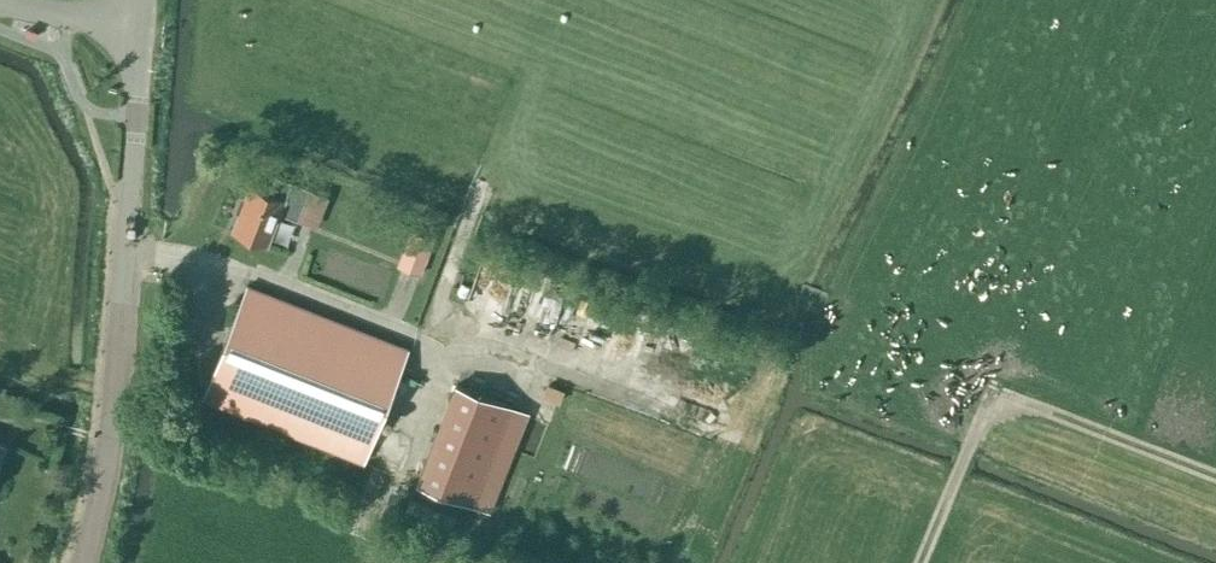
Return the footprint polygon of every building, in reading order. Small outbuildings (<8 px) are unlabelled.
[(317,227),(329,196),(275,175),(268,192),(249,185),(232,229),(267,243),(279,212),(317,227)] [(405,242),(424,250),(430,234),(411,227),(405,242)] [(202,398),(364,461),(408,348),(247,285),(202,398)] [(417,482),(473,504),(512,405),(456,383),(417,482)]
